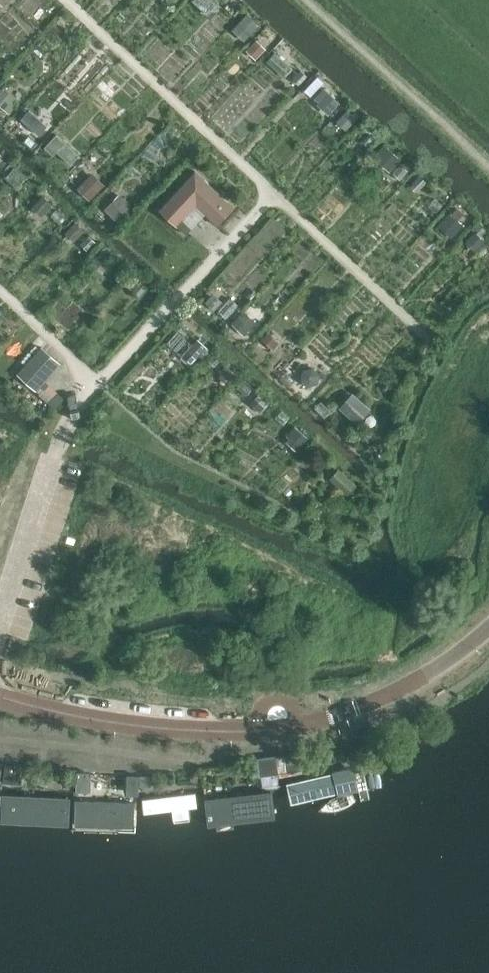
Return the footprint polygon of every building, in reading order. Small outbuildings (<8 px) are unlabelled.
[(246,38),(260,24),(248,13),(234,27),(246,38)] [(317,75),(305,88),(330,113),(342,100),(317,75)] [(333,112),(350,124),(358,113),(341,101),(333,112)] [(391,169),(402,157),(386,142),(375,154),(391,169)] [(94,170),(78,185),(91,198),(106,183),(94,170)] [(195,170),(159,208),(186,235),(205,213),(216,223),(233,205),(195,170)] [(119,190),(104,209),(120,221),(135,202),(119,190)] [(463,225),(449,212),(438,225),(452,237),(463,225)] [(16,373),(35,389),(59,362),(41,346),(16,373)] [(353,390),(340,405),(358,421),(372,406),(353,390)] [(299,446),(307,433),(294,425),(286,438),(299,446)] [(301,753),(277,755),(280,773),(303,771),(301,753)] [(277,755),(260,758),(263,779),(280,776),(277,755)] [(7,765),(5,782),(24,783),(25,776),(21,776),(22,766),(7,765)] [(346,769),(302,779),(306,796),(350,785),(346,769)] [(140,773),(141,789),(153,788),(152,772),(140,773)] [(90,773),(76,773),(76,792),(90,792),(90,773)] [(138,776),(127,775),(127,791),(137,792),(138,776)] [(218,791),(220,811),(276,803),(273,784),(218,791)] [(69,800),(4,792),(2,808),(67,816),(69,800)] [(195,794),(143,800),(144,813),(172,809),(173,820),(189,818),(188,807),(196,806),(195,794)] [(134,801),(75,800),(75,824),(133,824),(134,801)]
